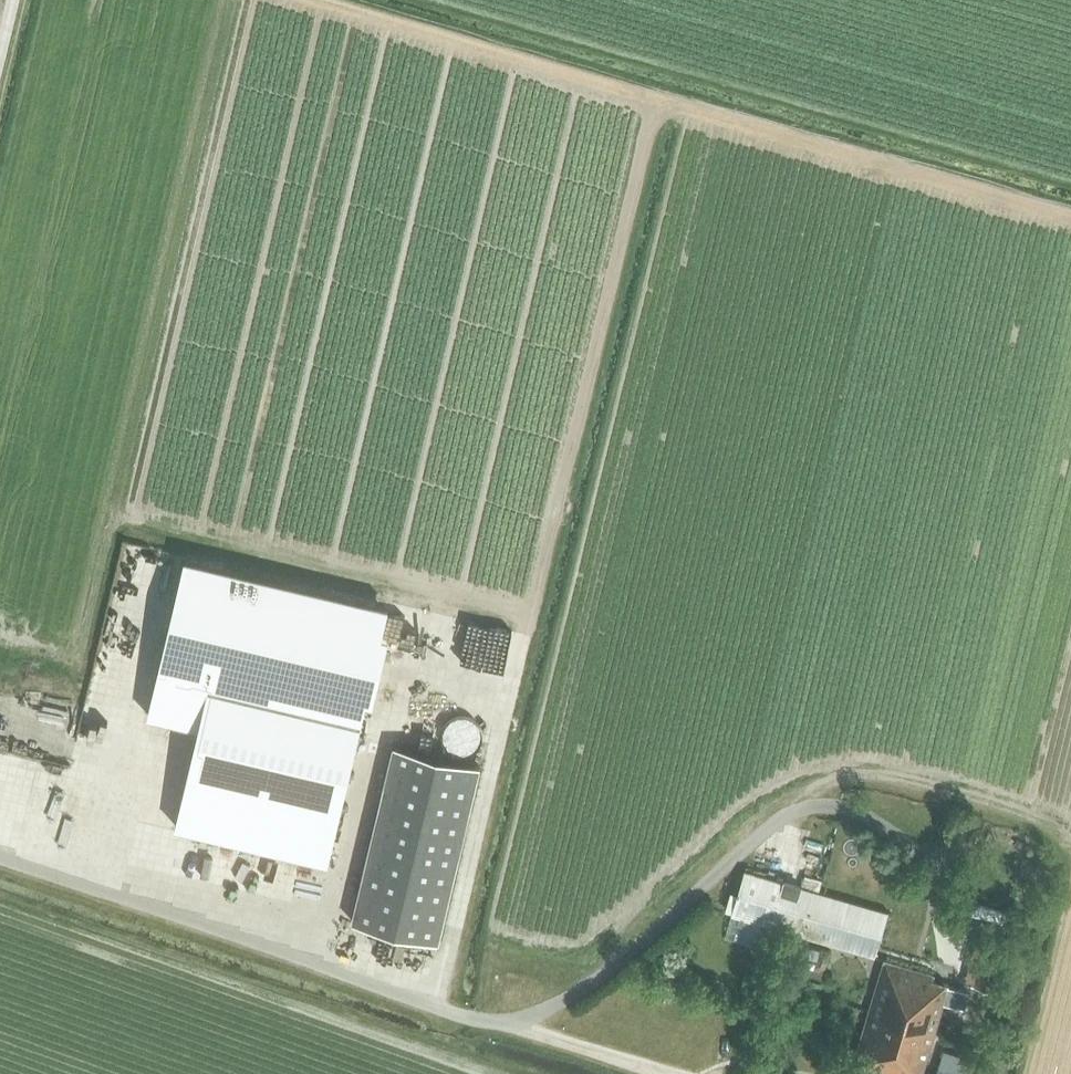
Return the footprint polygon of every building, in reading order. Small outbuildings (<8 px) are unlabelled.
[(183,564),(147,714),(199,727),(175,826),(328,862),(387,612),(183,564)] [(394,745),(352,921),(438,942),(480,765),(394,745)] [(744,871),(724,938),(762,949),(770,926),(813,938),(875,956),(882,934),(889,912),(819,891),(802,886),(802,887),(784,882),(744,871)] [(802,943),(795,967),(795,969),(821,976),(828,950),(802,943)] [(975,983),(994,988),(1005,948),(984,944),(975,983)] [(853,1062),(892,1073),(924,1073),(937,1031),(934,1030),(943,1001),(966,1009),(971,993),(949,986),(950,983),(935,978),(936,975),(885,959),(853,1062)] [(944,1050),(938,1073),(970,1073),(974,1058),(944,1050)]
